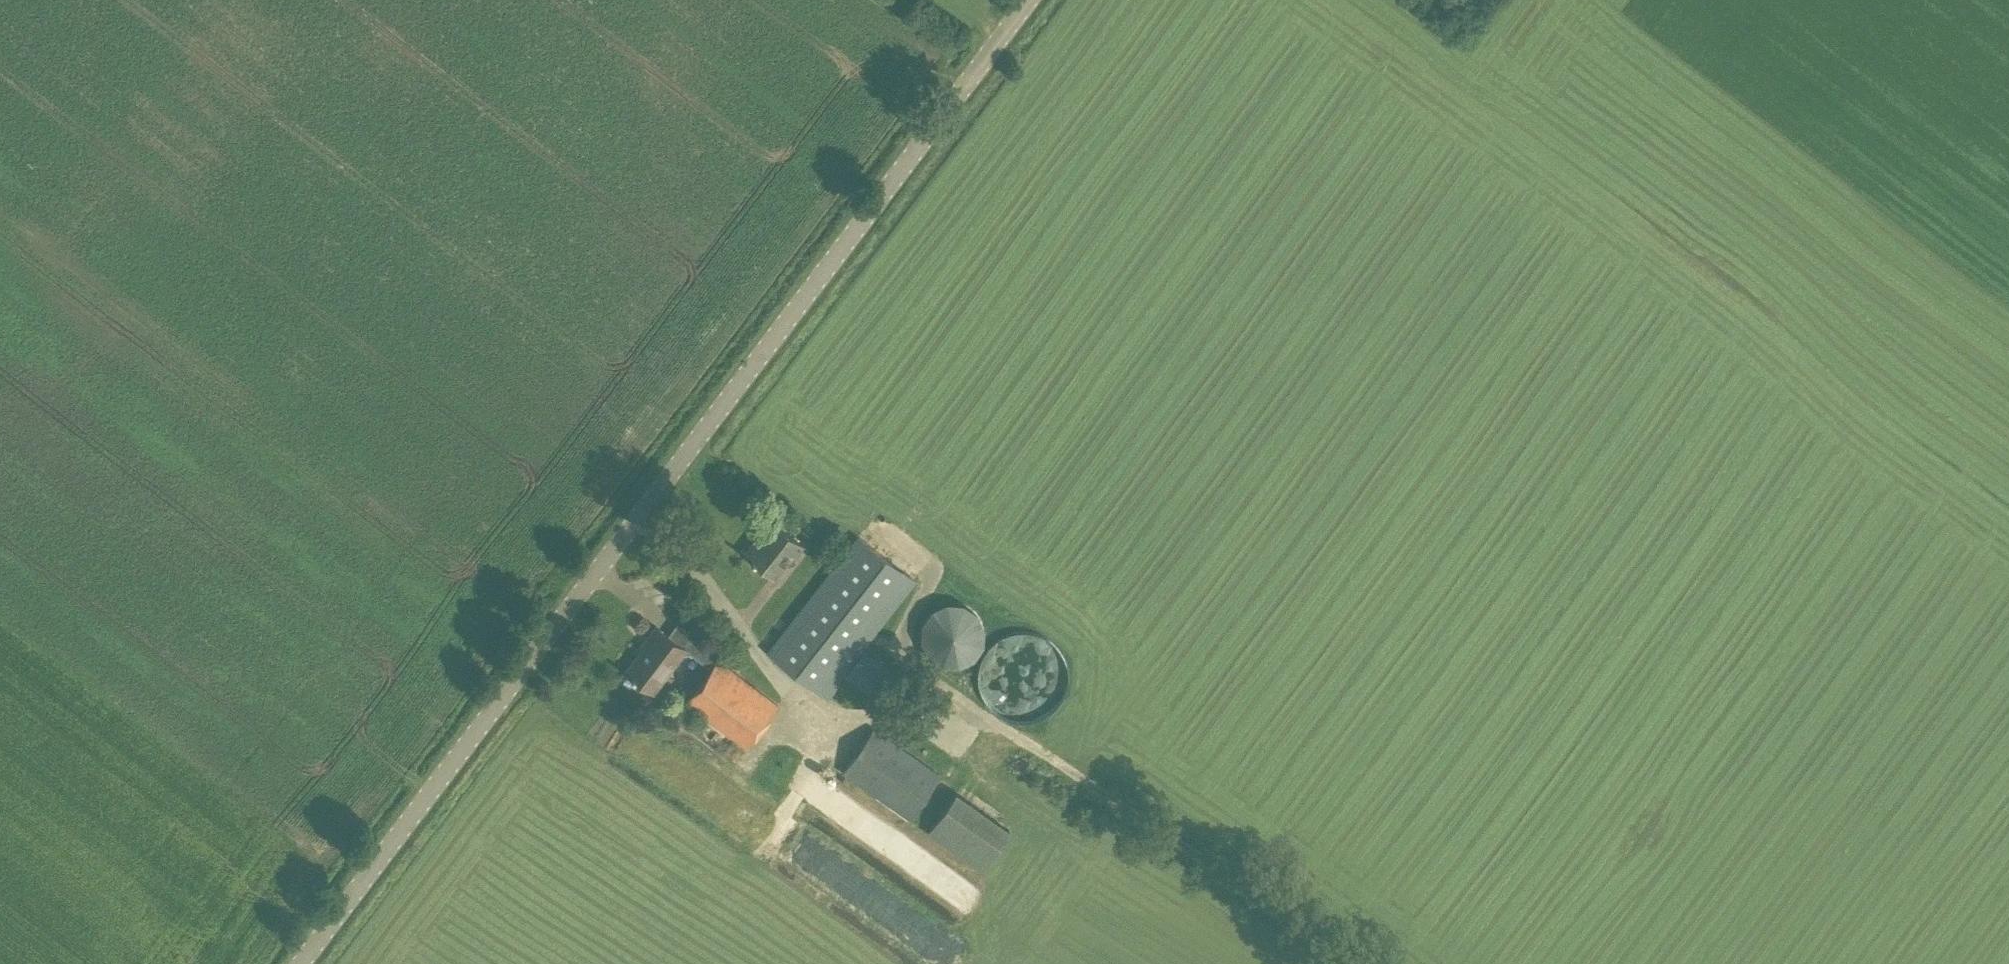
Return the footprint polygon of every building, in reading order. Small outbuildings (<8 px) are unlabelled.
[(794,554),(802,544),(770,519),(744,552),(773,574),(790,551),(794,554)] [(828,699),(841,682),(837,679),(915,579),(858,534),(767,651),(828,699)] [(960,664),(973,657),(983,642),(984,624),(977,609),(962,602),(946,600),(931,607),(921,622),(920,639),(928,653),(942,663),(960,664)] [(685,648),(655,625),(640,644),(643,647),(625,669),(652,690),(685,648)] [(695,635),(685,648),(684,648),(709,666),(719,653),(695,635)] [(884,703),(900,680),(863,650),(845,673),(884,703)] [(746,746),(767,722),(779,704),(717,657),(684,699),(746,746)] [(684,700),(678,687),(665,693),(671,706),(684,700)] [(908,819),(940,773),(873,726),(841,771),(908,819)] [(981,870),(1010,829),(956,791),(926,832),(981,870)] [(877,843),(891,847),(897,830),(882,826),(877,843)]
